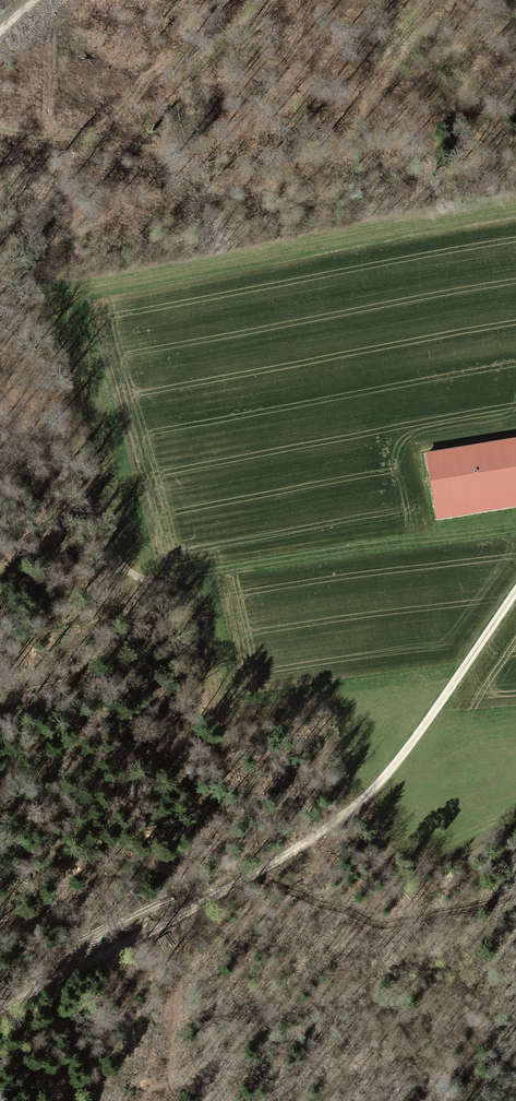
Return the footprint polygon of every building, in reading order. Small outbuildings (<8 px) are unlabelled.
[(427,453),(438,519),(515,506),(515,439),(427,453)]
